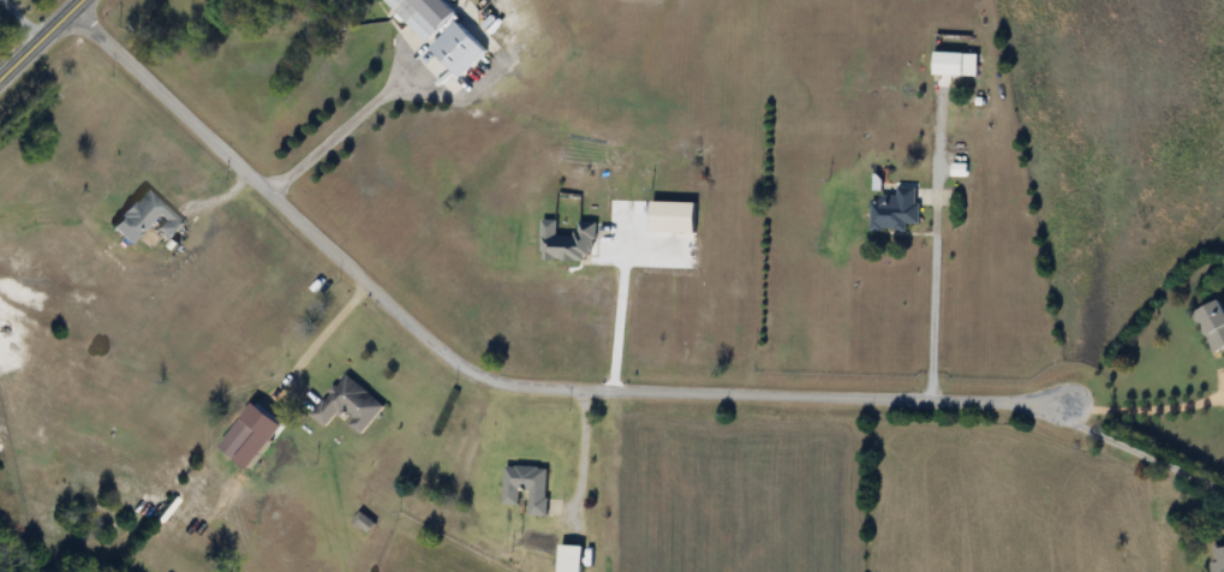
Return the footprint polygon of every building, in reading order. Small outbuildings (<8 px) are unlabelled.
[(426,43),(440,29),(411,0),(384,0),(426,43)] [(488,51),(459,22),(433,49),(461,78),(488,51)] [(979,76),(979,53),(936,53),(936,76),(979,76)] [(907,232),(907,224),(919,224),(919,188),(898,188),(898,198),(872,198),(872,232),(907,232)] [(130,244),(157,215),(163,221),(156,228),(170,241),(185,225),(146,189),(111,226),(130,244)] [(697,233),(697,203),(652,203),(652,233),(697,233)] [(597,224),(580,223),(580,237),(558,236),(558,221),(544,221),(543,261),(596,262),(597,224)] [(1223,349),(1223,303),(1223,301),(1194,315),(1214,354),(1223,349)] [(386,407),(347,375),(312,417),(328,430),(341,414),(364,433),(386,407)] [(263,433),(245,419),(221,447),(239,462),(263,433)] [(505,506),(527,507),(526,516),(548,517),(550,469),(506,468),(505,506)] [(1213,571),(1223,571),(1223,547),(1212,547),(1213,571)]
